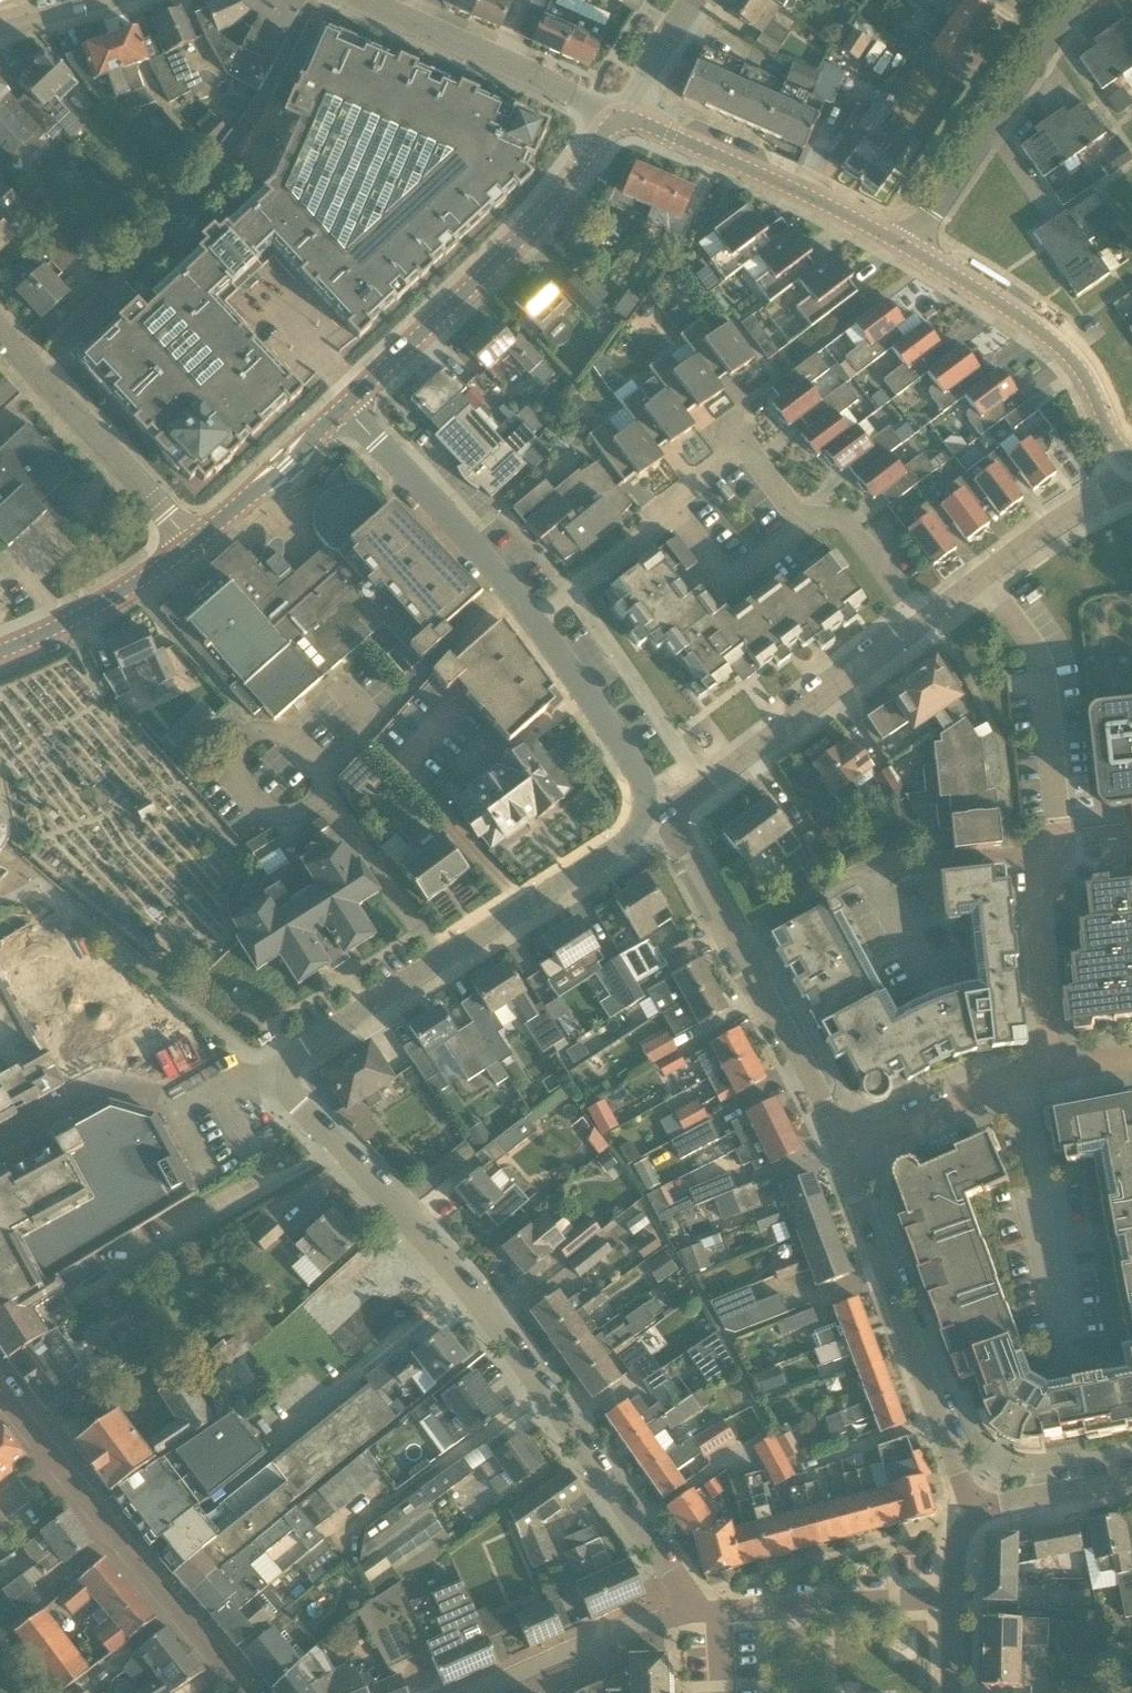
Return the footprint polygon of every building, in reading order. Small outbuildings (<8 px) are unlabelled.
[(195,15),(206,39),(221,64),(228,76),(259,93),(291,34),(288,32),(306,3),(302,0),(214,0),(205,4),(207,10),(195,15)] [(443,4),(471,17),(479,0),(445,0),(443,4)] [(471,17),(500,29),(512,0),(479,0),(471,17)] [(531,3),(525,16),(541,23),(532,43),(560,56),(577,17),(553,6),(556,0),(532,0),(531,3)] [(750,27),(762,35),(756,44),(774,56),(789,34),(771,22),(779,9),(780,9),(766,0),(735,0),(727,12),(750,27)] [(780,9),(779,9),(781,10),(787,0),(766,0),(780,9)] [(935,13),(936,14),(973,38),(991,11),(974,0),(943,0),(935,13)] [(577,17),(560,56),(589,68),(606,29),(605,28),(610,18),(584,7),(579,17),(577,17)] [(158,38),(165,54),(177,83),(181,81),(192,91),(190,92),(200,102),(208,97),(196,72),(191,74),(180,48),(194,42),(180,9),(153,21),(160,37),(158,38)] [(955,65),(973,38),(936,14),(935,17),(931,18),(927,26),(927,29),(925,33),(938,42),(932,50),(955,65)] [(856,19),(849,31),(853,33),(867,42),(875,30),(856,19)] [(1126,26),(1122,21),(1107,31),(1131,66),(1131,22),(1126,26)] [(493,211),(505,199),(504,198),(518,185),(530,158),(533,159),(548,125),(514,110),(512,112),(500,107),(501,106),(476,95),(476,93),(460,86),(460,88),(445,81),(446,80),(430,73),(429,75),(415,68),(416,67),(399,60),(399,61),(368,47),(368,46),(339,33),(338,35),(322,28),(299,81),(301,82),(296,94),(294,93),(284,116),(300,123),(274,181),(264,191),(226,227),(225,227),(218,234),(213,229),(202,240),(199,253),(151,297),(157,303),(145,313),(131,298),(99,327),(105,334),(77,360),(89,373),(88,374),(110,397),(111,396),(135,421),(133,422),(145,435),(146,434),(156,444),(155,445),(164,455),(162,456),(177,473),(179,471),(189,481),(196,474),(203,482),(213,472),(215,474),(232,459),(230,457),(240,447),(239,446),(248,437),(249,438),(262,426),(261,425),(282,406),(299,391),(213,299),(229,284),(231,286),(233,284),(233,283),(240,277),(244,280),(251,274),(247,270),(254,263),(255,263),(257,261),(256,259),(272,244),(357,336),(394,301),(396,302),(408,290),(407,289),(419,278),(420,279),(433,267),(432,266),(443,255),(444,256),(457,245),(456,244),(492,210),(493,211)] [(135,65),(147,60),(141,41),(137,28),(110,38),(130,93),(143,88),(135,65)] [(1107,31),(1093,41),(1096,46),(1080,58),(1102,90),(1131,69),(1131,66),(1107,31)] [(916,56),(924,43),(907,32),(902,41),(899,45),(916,56)] [(856,61),(867,42),(853,33),(841,51),(856,61)] [(104,103),(124,95),(130,112),(155,103),(143,88),(130,93),(110,38),(82,48),(82,50),(65,57),(67,61),(104,103)] [(743,66),(723,57),(702,49),(681,98),(721,116),(743,66)] [(27,93),(58,126),(70,114),(54,97),(74,78),(49,52),(41,53),(34,59),(34,66),(17,83),(27,93)] [(159,56),(148,60),(170,102),(184,95),(190,92),(192,91),(181,81),(177,83),(165,54),(165,55),(160,57),(159,56)] [(786,80),(813,92),(820,75),(793,64),(786,80)] [(721,116),(762,134),(784,84),(743,66),(721,116)] [(820,75),(813,92),(811,96),(824,102),(832,105),(841,83),(820,75)] [(784,84),(762,134),(803,152),(824,102),(811,96),(784,84)] [(8,93),(0,85),(0,153),(7,161),(9,159),(40,129),(45,134),(45,135),(45,136),(48,134),(55,141),(64,132),(58,126),(27,93),(17,103),(8,93)] [(1118,115),(1131,105),(1131,101),(1122,87),(1106,98),(1118,115)] [(871,138),(897,103),(882,92),(856,127),(871,138)] [(1048,119),(1074,156),(1106,134),(1084,102),(1067,114),(1063,109),(1048,119)] [(70,114),(58,126),(64,132),(76,120),(70,114)] [(1074,156),(1048,119),(1034,129),(1037,135),(1020,147),(1042,178),(1074,156)] [(218,121),(205,133),(216,144),(229,132),(218,121)] [(863,141),(855,152),(841,169),(875,195),(896,167),(900,171),(920,146),(906,135),(888,159),(863,141)] [(1131,159),(1131,155),(1123,143),(1110,152),(1121,167),(1131,159)] [(651,208),(664,178),(636,165),(625,189),(616,185),(607,206),(623,213),(629,198),(651,208)] [(691,218),(682,214),(693,190),(664,178),(651,208),(672,217),(666,231),(682,239),(691,218)] [(0,182),(0,251),(15,238),(1,224),(22,205),(0,182)] [(1066,187),(1054,196),(1062,208),(1075,199),(1066,187)] [(710,262),(724,281),(725,281),(757,256),(771,245),(770,245),(762,234),(765,231),(760,224),(747,207),(737,214),(734,211),(720,222),(722,225),(712,233),(725,250),(710,262)] [(1108,207),(1087,219),(1094,230),(1114,217),(1108,207)] [(1033,234),(1055,265),(1087,242),(1066,211),(1033,234)] [(769,272),(753,284),(768,303),(768,304),(799,281),(798,280),(815,268),(814,267),(807,257),(810,254),(804,246),(791,230),(791,229),(770,245),(771,245),(757,256),(769,272)] [(30,259),(42,270),(17,293),(41,319),(68,294),(56,282),(81,258),(57,234),(30,259)] [(1087,242),(1055,265),(1077,296),(1109,274),(1087,242)] [(833,254),(833,253),(817,265),(814,267),(815,268),(798,280),(799,281),(811,297),(795,308),(810,328),(857,293),(848,281),(852,278),(846,270),(833,254)] [(697,280),(706,293),(720,283),(711,271),(697,280)] [(560,290),(589,319),(602,306),(574,277),(560,290)] [(514,303),(532,321),(543,333),(569,308),(558,296),(540,278),(514,303)] [(600,302),(608,294),(595,281),(587,289),(600,302)] [(638,301),(626,293),(614,311),(625,320),(638,301)] [(845,358),(846,361),(858,375),(891,349),(904,340),(896,329),(904,323),(903,322),(900,318),(897,314),(900,312),(892,302),(889,304),(887,300),(854,325),(854,326),(866,342),(845,358)] [(642,306),(641,318),(648,318),(653,313),(654,306),(642,306)] [(666,315),(676,328),(688,319),(677,306),(666,315)] [(754,342),(765,334),(751,317),(741,324),(754,342)] [(680,336),(695,357),(696,357),(715,382),(716,382),(727,374),(730,377),(737,372),(754,359),(728,324),(711,337),(699,321),(680,336)] [(511,355),(529,374),(541,387),(553,375),(542,362),(542,361),(520,337),(513,343),(494,322),(466,349),(486,371),(499,358),(503,362),(511,355)] [(904,340),(891,349),(904,365),(884,381),(896,397),(926,374),(941,363),(933,353),(941,346),(937,341),(935,338),(937,336),(929,325),(927,327),(924,324),(922,326),(904,340)] [(765,334),(754,342),(768,360),(778,352),(765,334)] [(943,413),(964,398),(969,394),(968,394),(960,383),(978,369),(975,365),(975,364),(975,359),(975,358),(972,354),(970,353),(965,351),(964,352),(961,347),(941,363),(926,374),(935,385),(929,390),(928,394),(943,413)] [(706,404),(722,391),(723,391),(716,382),(715,382),(696,357),(695,357),(680,369),(668,354),(649,368),(648,369),(655,377),(656,377),(684,414),(685,414),(695,406),(698,410),(706,404)] [(771,388),(779,398),(771,404),(775,410),(777,413),(775,415),(783,425),(785,423),(788,427),(800,418),(801,420),(822,403),(809,387),(829,372),(830,372),(829,370),(816,354),(771,388)] [(595,368),(604,374),(613,363),(603,356),(595,368)] [(846,361),(838,367),(849,380),(850,381),(858,375),(846,361)] [(456,420),(470,407),(460,396),(465,391),(445,368),(411,400),(431,422),(432,422),(440,431),(441,432),(455,419),(456,420)] [(969,394),(964,398),(972,409),(966,413),(966,418),(980,437),(1004,419),(1006,418),(997,406),(1015,393),(1012,389),(1012,388),(1012,383),(1012,381),(1009,377),(1008,376),(1003,375),(1002,375),(999,371),(968,394),(969,394)] [(655,377),(639,389),(620,404),(635,425),(636,424),(655,450),(656,450),(667,441),(670,445),(677,439),(694,427),(694,426),(685,414),(684,414),(656,377),(655,377)] [(858,426),(847,411),(858,402),(845,385),(822,403),(801,420),(808,430),(800,435),(804,440),(806,444),(804,446),(812,456),(814,454),(817,458),(824,452),(825,453),(849,432),(856,427),(858,426)] [(882,389),(870,397),(878,409),(890,400),(882,389)] [(566,403),(573,414),(585,405),(578,395),(566,403)] [(1006,418),(1004,419),(1013,431),(1035,414),(1026,402),(1006,418)] [(517,416),(524,423),(534,434),(546,422),(530,405),(517,416)] [(534,434),(524,423),(503,442),(494,433),(470,407),(456,420),(455,419),(441,432),(440,431),(434,437),(469,475),(463,481),(469,487),(476,491),(480,487),(491,498),(526,465),(520,460),(536,439),(532,435),(534,434)] [(513,415),(494,433),(503,442),(524,423),(517,416),(516,418),(513,415)] [(636,424),(635,425),(620,436),(608,421),(588,436),(623,483),(635,473),(638,477),(646,471),(662,459),(663,459),(656,450),(655,450),(636,424)] [(907,423),(893,433),(901,444),(915,434),(907,423)] [(8,547),(46,513),(38,505),(73,473),(50,448),(28,424),(0,450),(0,539),(8,547)] [(848,467),(857,479),(890,454),(902,445),(901,444),(893,433),(889,428),(869,443),(856,427),(849,432),(825,453),(826,455),(823,457),(831,467),(834,465),(836,468),(840,473),(848,467)] [(1029,440),(1006,457),(1019,474),(1033,492),(1037,488),(1038,489),(1043,489),(1044,488),(1048,485),(1049,484),(1051,479),(1051,478),(1055,475),(1042,457),(1046,454),(1049,450),(1049,449),(1050,444),(1050,442),(1048,437),(1046,434),(1032,445),(1029,440)] [(533,469),(546,457),(545,455),(536,446),(523,458),(533,469)] [(1000,448),(966,474),(986,499),(1000,517),(1004,514),(1005,514),(1010,514),(1011,513),(1015,510),(1016,509),(1017,504),(1017,503),(1021,500),(1008,482),(1019,474),(1006,457),(1000,448)] [(932,460),(928,463),(935,471),(949,460),(944,453),(943,452),(932,460)] [(889,505),(935,471),(928,463),(922,455),(902,470),(890,454),(857,479),(859,482),(857,484),(864,494),(867,492),(869,496),(873,501),(882,495),(889,505)] [(549,544),(550,544),(564,561),(579,551),(582,554),(620,522),(618,519),(631,506),(617,488),(615,489),(610,483),(611,482),(596,463),(581,473),(579,470),(554,491),(546,481),(513,508),(540,541),(545,536),(551,543),(549,544)] [(410,670),(444,640),(450,635),(449,634),(457,626),(455,624),(464,616),(461,614),(482,596),(393,505),(390,508),(384,501),(383,503),(388,509),(381,515),(380,509),(379,506),(378,504),(375,500),(373,497),(371,495),(365,490),(361,488),(359,487),(356,486),(351,485),(344,470),(342,471),(344,473),(323,483),(324,484),(329,482),(333,488),(327,491),(323,495),(320,498),(317,501),(315,505),(313,510),(312,515),(312,520),(312,524),(312,527),(314,534),(316,537),(319,542),(325,548),(325,549),(330,545),(364,583),(358,588),(387,621),(384,624),(400,642),(392,649),(410,670)] [(951,499),(940,507),(953,524),(966,542),(970,539),(971,539),(976,539),(978,538),(982,535),(983,534),(984,529),(984,528),(988,525),(975,507),(986,499),(966,474),(947,488),(946,493),(951,499)] [(941,532),(953,524),(940,507),(933,498),(914,513),(913,518),(917,524),(906,532),(933,567),(937,564),(943,564),(944,563),(948,560),(949,559),(951,554),(951,553),(955,550),(941,532)] [(676,537),(665,545),(654,553),(653,551),(636,564),(638,567),(610,588),(629,613),(625,616),(645,642),(656,634),(674,659),(678,656),(706,693),(730,675),(734,680),(738,678),(746,679),(758,670),(758,671),(808,633),(816,644),(842,624),(840,620),(864,601),(843,573),(846,570),(834,554),(831,555),(823,545),(804,559),(812,570),(787,589),(779,578),(729,616),(727,612),(721,611),(717,614),(699,589),(688,597),(669,572),(690,556),(676,537)] [(257,561),(249,552),(247,555),(236,543),(160,610),(200,656),(201,655),(229,688),(253,716),(263,708),(274,721),(318,682),(254,609),(277,589),(282,584),(269,571),(264,575),(254,564),(257,561)] [(325,549),(325,548),(323,549),(323,548),(294,574),(277,555),(265,565),(270,570),(269,571),(282,584),(277,589),(254,609),(318,682),(384,624),(387,621),(358,588),(364,583),(330,545),(325,549)] [(455,682),(493,726),(508,743),(546,710),(551,715),(562,705),(552,691),(552,690),(539,672),(538,673),(533,666),(534,666),(520,647),(519,648),(514,641),(515,641),(501,622),(462,657),(456,650),(457,649),(456,648),(431,675),(445,691),(455,682)] [(108,644),(119,669),(120,670),(122,670),(136,663),(139,668),(149,663),(156,677),(142,684),(151,704),(175,692),(170,680),(176,677),(163,649),(154,653),(143,628),(108,644)] [(913,732),(934,718),(942,713),(940,710),(957,698),(953,692),(961,687),(946,664),(938,669),(934,663),(890,693),(894,699),(866,718),(881,740),(907,724),(913,732)] [(119,669),(103,676),(118,698),(132,691),(122,670),(120,670),(119,669)] [(1104,705),(1099,706),(1095,709),(1092,714),(1092,719),(1101,798),(1102,802),(1105,806),(1110,808),(1114,809),(1131,807),(1131,702),(1104,705)] [(905,796),(906,797),(912,808),(936,806),(938,832),(951,831),(953,852),(1000,846),(994,792),(985,793),(980,740),(977,741),(963,721),(952,728),(942,713),(934,718),(943,733),(939,736),(940,744),(933,745),(935,765),(923,767),(926,793),(905,796)] [(850,782),(871,767),(852,743),(839,753),(836,749),(814,766),(822,777),(819,779),(832,796),(833,795),(841,806),(858,793),(850,782)] [(521,752),(468,792),(469,793),(456,803),(466,816),(462,819),(478,838),(481,836),(490,849),(503,839),(505,841),(535,818),(536,820),(559,803),(558,801),(570,791),(558,775),(564,770),(551,752),(545,757),(535,744),(522,753),(521,752)] [(335,782),(348,801),(349,800),(348,799),(364,782),(374,791),(387,776),(363,752),(336,782),(335,782)] [(873,778),(887,800),(901,792),(887,769),(873,778)] [(810,833),(797,840),(767,801),(722,835),(744,862),(757,852),(757,853),(772,842),(785,859),(800,848),(811,868),(825,860),(810,833)] [(915,814),(901,822),(909,837),(924,828),(917,817),(915,814)] [(297,985),(357,947),(374,937),(355,908),(378,893),(358,862),(353,866),(341,846),(331,853),(311,849),(314,836),(329,827),(322,818),(299,833),(292,860),(262,880),(260,889),(267,901),(241,918),(238,915),(236,901),(242,888),(246,884),(240,877),(235,882),(227,899),(230,919),(233,923),(241,937),(236,940),(256,971),(279,957),(297,985)] [(280,837),(279,837),(274,828),(245,846),(252,855),(280,837)] [(417,858),(395,834),(380,849),(402,870),(426,903),(467,872),(442,839),(417,858)] [(1068,1025),(1076,1024),(1076,1032),(1094,1030),(1095,1022),(1107,1020),(1117,1023),(1117,1019),(1131,1018),(1131,861),(1126,862),(1127,864),(1123,864),(1124,877),(1128,876),(1129,882),(1112,884),(1111,876),(1108,876),(1108,875),(1098,876),(1098,877),(1094,878),(1093,881),(1092,880),(1091,886),(1088,887),(1092,920),(1088,920),(1088,919),(1083,920),(1083,921),(1080,921),(1081,925),(1080,925),(1081,936),(1082,935),(1084,955),(1080,955),(1080,954),(1074,955),(1074,956),(1072,956),(1072,960),(1071,960),(1072,970),(1074,970),(1076,989),(1072,989),(1071,988),(1066,989),(1066,990),(1064,990),(1064,994),(1063,994),(1064,1004),(1065,1004),(1068,1025)] [(8,874),(6,872),(4,870),(1,869),(0,868),(0,882),(8,874)] [(840,911),(837,907),(834,903),(829,904),(827,905),(769,936),(837,1060),(843,1057),(860,1088),(860,1093),(861,1095),(862,1098),(865,1100),(867,1101),(870,1103),(873,1103),(876,1103),(879,1103),(883,1100),(886,1097),(887,1093),(887,1088),(886,1083),(902,1074),(905,1080),(936,1063),(943,1060),(950,1057),(960,1053),(970,1051),(974,1049),(973,1048),(990,1045),(990,1047),(1010,1045),(1016,1042),(1020,1037),(1020,1031),(1020,1025),(1003,869),(938,876),(942,913),(943,913),(943,918),(947,922),(950,923),(955,922),(958,922),(957,919),(968,918),(976,985),(973,985),(973,987),(976,986),(977,996),(962,999),(962,996),(936,1003),(912,1014),(897,1022),(897,1023),(891,1027),(859,968),(866,964),(865,963),(864,963),(861,958),(862,957),(861,956),(860,956),(855,946),(856,946),(855,944),(854,944),(849,934),(850,934),(849,932),(848,933),(845,927),(846,927),(845,925),(844,926),(839,916),(839,915),(839,914),(841,913),(840,911)] [(615,900),(640,940),(671,919),(664,909),(665,908),(645,876),(626,888),(629,891),(615,900)] [(578,919),(544,941),(555,960),(541,969),(548,981),(563,972),(564,973),(581,962),(587,971),(603,961),(597,952),(578,919)] [(624,961),(636,983),(666,966),(665,964),(693,948),(684,933),(653,950),(648,941),(620,957),(622,961),(624,961)] [(616,994),(600,1004),(609,1019),(626,1009),(644,998),(635,984),(619,958),(601,969),(616,994)] [(685,1001),(713,986),(700,961),(671,977),(671,978),(656,987),(647,992),(652,1002),(659,1015),(673,1007),(685,1001)] [(496,1033),(502,1029),(493,1013),(509,1003),(515,1012),(519,1019),(523,1026),(541,1054),(564,1039),(541,1003),(533,1008),(529,1002),(524,994),(525,994),(506,965),(473,986),(478,994),(461,1005),(473,1024),(484,1041),(496,1033)] [(16,1117),(14,1113),(60,1088),(61,1084),(45,1054),(40,1056),(0,982),(0,1125),(16,1117)] [(713,986),(685,1001),(692,1015),(677,1024),(682,1034),(698,1025),(698,1026),(727,1010),(713,986)] [(425,1082),(440,1073),(428,1053),(444,1044),(456,1063),(467,1081),(486,1069),(496,1086),(508,1078),(499,1064),(491,1052),(484,1041),(473,1024),(456,1034),(438,1008),(409,1027),(417,1040),(404,1049),(425,1082)] [(695,1056),(708,1080),(752,1056),(738,1030),(710,1046),(711,1047),(695,1056)] [(496,1033),(484,1041),(491,1052),(499,1064),(511,1056),(496,1033)] [(674,1052),(676,1050),(667,1034),(641,1048),(643,1051),(629,1058),(637,1073),(658,1061),(658,1062),(674,1052)] [(584,1039),(565,1052),(574,1066),(594,1054),(584,1039)] [(391,1081),(381,1065),(368,1046),(324,1075),(346,1109),(337,1114),(365,1143),(378,1130),(353,1105),(364,1098),(370,1107),(380,1101),(374,1092),(391,1081)] [(674,1052),(658,1062),(665,1075),(684,1065),(676,1050),(674,1052)] [(764,1079),(752,1056),(708,1080),(715,1093),(720,1103),(737,1094),(764,1079)] [(524,1118),(531,1126),(569,1095),(563,1088),(524,1118)] [(1008,1442),(1015,1445),(1018,1446),(1025,1448),(1026,1442),(1041,1443),(1089,1434),(1087,1426),(1098,1424),(1100,1436),(1130,1430),(1128,1418),(1131,1417),(1131,1101),(1129,1099),(1061,1111),(1052,1125),(1058,1156),(1070,1165),(1083,1163),(1083,1160),(1096,1157),(1104,1203),(1103,1203),(1111,1245),(1112,1244),(1117,1269),(1116,1270),(1124,1311),(1125,1311),(1131,1347),(1125,1348),(1130,1372),(1106,1377),(1105,1376),(1076,1381),(1076,1382),(1051,1387),(1034,1377),(1021,1343),(1022,1343),(1008,1303),(1007,1304),(998,1280),(999,1280),(985,1240),(984,1240),(968,1198),(985,1191),(986,1193),(1011,1182),(995,1146),(980,1140),(957,1150),(959,1155),(946,1160),(951,1172),(939,1177),(934,1165),(923,1170),(920,1166),(917,1163),(912,1161),(907,1162),(903,1163),(899,1166),(897,1170),(896,1175),(897,1180),(911,1219),(915,1218),(919,1229),(908,1233),(922,1271),(933,1267),(942,1292),(931,1296),(945,1334),(956,1330),(965,1356),(954,1360),(962,1380),(975,1375),(989,1413),(998,1426),(993,1430),(996,1433),(1001,1437),(1008,1442)] [(698,1100),(674,1114),(685,1134),(685,1135),(710,1122),(698,1100)] [(775,1100),(746,1114),(747,1116),(731,1124),(743,1147),(743,1148),(787,1125),(775,1100)] [(601,1136),(618,1127),(604,1101),(587,1110),(601,1136)] [(95,1255),(197,1194),(154,1115),(109,1102),(37,1141),(44,1154),(6,1174),(3,1169),(0,1171),(0,1311),(95,1255)] [(494,1141),(506,1156),(536,1132),(531,1126),(524,1118),(494,1141)] [(685,1135),(685,1134),(674,1140),(683,1158),(719,1139),(710,1122),(685,1135)] [(771,1164),(800,1150),(787,1125),(743,1148),(743,1147),(735,1151),(743,1166),(751,1163),(755,1172),(771,1164)] [(467,1139),(475,1152),(493,1142),(486,1128),(467,1139)] [(465,1142),(455,1150),(438,1164),(449,1178),(474,1157),(476,1155),(465,1142)] [(631,1143),(619,1149),(628,1165),(640,1159),(631,1143)] [(617,1164),(608,1153),(597,1162),(606,1173),(617,1164)] [(660,1185),(647,1158),(633,1165),(647,1192),(660,1185)] [(478,1220),(485,1214),(497,1228),(527,1202),(514,1187),(501,1198),(488,1182),(501,1171),(495,1165),(492,1161),(484,1167),(455,1192),(478,1220)] [(564,1164),(558,1179),(567,1183),(573,1168),(564,1164)] [(736,1190),(729,1174),(689,1190),(696,1207),(714,1199),(736,1190)] [(774,1202),(777,1209),(766,1213),(771,1226),(781,1222),(779,1215),(789,1211),(820,1200),(811,1174),(788,1183),(784,1180),(778,1182),(784,1198),(774,1202)] [(761,1207),(752,1184),(736,1190),(732,1192),(741,1214),(761,1207)] [(664,1188),(648,1196),(655,1214),(673,1205),(664,1188)] [(732,1192),(714,1199),(723,1222),(741,1214),(732,1192)] [(829,1225),(820,1200),(789,1211),(794,1224),(786,1227),(790,1239),(829,1225)] [(321,1275),(333,1264),(360,1240),(333,1210),(306,1234),(306,1235),(294,1245),(305,1256),(321,1275)] [(771,1226),(766,1213),(754,1217),(759,1230),(771,1226)] [(642,1214),(625,1225),(633,1236),(649,1224),(642,1214)] [(507,1235),(508,1234),(513,1241),(502,1250),(514,1264),(512,1265),(518,1273),(520,1271),(524,1276),(550,1253),(549,1252),(556,1247),(566,1258),(601,1231),(590,1218),(563,1242),(544,1218),(532,1227),(526,1219),(527,1219),(526,1218),(506,1234),(507,1235)] [(283,1233),(271,1220),(252,1238),(264,1251),(283,1233)] [(839,1250),(829,1225),(790,1239),(795,1251),(803,1248),(808,1261),(839,1250)] [(644,1259),(661,1247),(652,1234),(634,1247),(644,1259)] [(601,1239),(569,1265),(580,1278),(612,1252),(601,1239)] [(711,1268),(707,1259),(702,1243),(698,1244),(679,1251),(688,1276),(711,1268)] [(808,1261),(797,1265),(799,1272),(800,1274),(811,1269),(818,1290),(825,1288),(825,1284),(848,1275),(839,1250),(808,1261)] [(646,1265),(658,1284),(678,1271),(665,1252),(646,1265)] [(55,1329),(79,1314),(66,1294),(104,1271),(95,1255),(0,1311),(0,1350),(7,1360),(38,1340),(55,1329)] [(799,1272),(797,1265),(795,1259),(785,1263),(789,1276),(799,1272)] [(789,1276),(785,1263),(772,1267),(777,1280),(789,1276)] [(546,1335),(593,1301),(589,1296),(589,1295),(585,1290),(565,1304),(555,1289),(550,1293),(550,1298),(530,1312),(546,1335)] [(598,1289),(589,1295),(589,1296),(593,1301),(596,1307),(606,1300),(598,1289)] [(119,1292),(107,1299),(115,1311),(126,1304),(119,1292)] [(756,1305),(719,1319),(724,1329),(735,1333),(787,1312),(780,1295),(756,1305)] [(601,1334),(591,1341),(589,1337),(562,1357),(577,1378),(604,1359),(604,1358),(614,1351),(610,1346),(620,1339),(628,1350),(638,1343),(633,1337),(655,1322),(653,1318),(663,1311),(653,1297),(611,1327),(615,1331),(605,1338),(601,1334)] [(812,1337),(817,1349),(817,1350),(845,1339),(869,1330),(857,1299),(832,1308),(838,1323),(814,1332),(812,1337)] [(586,1314),(596,1307),(593,1301),(546,1335),(562,1357),(589,1337),(588,1336),(597,1329),(586,1314)] [(817,1322),(812,1309),(783,1320),(784,1322),(776,1326),(780,1336),(817,1322)] [(223,1341),(192,1366),(206,1384),(272,1331),(258,1314),(231,1336),(233,1339),(226,1345),(223,1341)] [(38,1340),(7,1360),(46,1409),(74,1387),(66,1376),(74,1369),(77,1367),(77,1364),(76,1360),(55,1329),(38,1340)] [(817,1350),(817,1349),(815,1350),(821,1367),(850,1356),(856,1371),(881,1362),(869,1330),(845,1339),(817,1350)] [(455,1347),(444,1332),(413,1356),(391,1373),(400,1385),(414,1374),(425,1389),(465,1360),(462,1356),(463,1354),(457,1346),(455,1347)] [(718,1332),(695,1347),(702,1358),(713,1351),(728,1374),(737,1368),(718,1332)] [(618,1357),(628,1350),(620,1339),(610,1346),(614,1351),(618,1357)] [(628,1350),(618,1357),(638,1385),(659,1370),(640,1342),(638,1343),(628,1350)] [(122,1367),(113,1356),(79,1380),(89,1392),(122,1367)] [(622,1384),(604,1359),(577,1378),(593,1400),(613,1385),(617,1388),(622,1384)] [(868,1402),(892,1393),(881,1362),(856,1371),(868,1402)] [(73,1404),(87,1421),(109,1403),(102,1393),(133,1371),(127,1363),(122,1367),(89,1392),(73,1404)] [(380,1366),(365,1378),(377,1392),(392,1380),(388,1375),(380,1366)] [(641,1384),(650,1397),(667,1385),(658,1372),(641,1384)] [(766,1372),(754,1376),(760,1393),(772,1389),(766,1372)] [(470,1436),(503,1412),(475,1374),(442,1398),(442,1399),(436,1403),(432,1397),(417,1408),(411,1412),(416,1420),(422,1416),(430,1410),(432,1414),(436,1420),(455,1445),(469,1435),(470,1436)] [(73,1444),(110,1494),(139,1473),(140,1474),(216,1421),(215,1419),(184,1375),(158,1392),(177,1422),(141,1445),(116,1412),(103,1422),(101,1419),(95,1424),(97,1426),(73,1444)] [(168,1548),(158,1557),(157,1557),(172,1575),(231,1526),(287,1482),(298,1496),(396,1419),(370,1387),(295,1446),(273,1464),(271,1462),(217,1505),(218,1506),(204,1518),(207,1522),(203,1525),(200,1521),(193,1513),(160,1538),(168,1548)] [(844,1428),(873,1417),(879,1434),(904,1425),(892,1393),(868,1402),(868,1403),(850,1410),(837,1415),(825,1420),(832,1438),(846,1433),(844,1428)] [(628,1404),(626,1402),(604,1417),(624,1445),(667,1415),(667,1414),(659,1403),(648,1410),(639,1397),(628,1404)] [(667,1415),(624,1445),(643,1473),(665,1457),(651,1437),(667,1426),(670,1430),(700,1409),(691,1397),(667,1414),(667,1415)] [(850,1410),(845,1397),(832,1402),(837,1415),(850,1410)] [(832,1402),(820,1406),(825,1420),(837,1415),(832,1402)] [(218,1423),(216,1421),(140,1474),(139,1473),(110,1494),(115,1500),(122,1496),(133,1511),(132,1517),(135,1521),(250,1435),(233,1413),(218,1423)] [(691,1439),(665,1457),(643,1473),(663,1500),(685,1485),(675,1472),(701,1453),(704,1458),(734,1439),(723,1421),(691,1440),(691,1439)] [(517,1422),(487,1443),(495,1453),(524,1432),(517,1422)] [(0,1425),(0,1481),(27,1460),(0,1425)] [(781,1450),(786,1460),(801,1452),(789,1432),(775,1440),(781,1450)] [(149,1543),(148,1544),(150,1546),(160,1538),(193,1513),(194,1512),(193,1510),(206,1499),(206,1500),(265,1454),(250,1435),(135,1521),(138,1525),(143,1526),(148,1532),(147,1540),(149,1543)] [(915,1435),(894,1443),(878,1449),(883,1463),(881,1464),(888,1487),(897,1524),(898,1525),(934,1515),(924,1478),(929,1476),(915,1435)] [(781,1450),(775,1440),(773,1436),(754,1447),(761,1461),(781,1450)] [(542,1466),(521,1437),(493,1456),(493,1457),(478,1467),(499,1496),(542,1466)] [(761,1461),(768,1474),(788,1463),(786,1460),(781,1450),(761,1461)] [(365,1452),(317,1490),(335,1512),(336,1513),(382,1474),(379,1471),(365,1452)] [(863,1454),(852,1457),(857,1473),(868,1470),(867,1467),(863,1454)] [(849,1501),(837,1504),(846,1538),(872,1531),(857,1473),(852,1457),(851,1457),(852,1459),(841,1462),(844,1476),(842,1476),(849,1501)] [(473,1473),(463,1459),(365,1530),(360,1558),(432,1506),(431,1504),(473,1473)] [(788,1463),(768,1474),(775,1487),(786,1481),(795,1476),(788,1463)] [(870,1469),(868,1470),(857,1473),(872,1531),(897,1524),(888,1487),(887,1487),(887,1490),(877,1493),(870,1469)] [(585,1494),(568,1470),(508,1513),(533,1569),(556,1559),(541,1525),(585,1494)] [(767,1559),(793,1552),(784,1518),(770,1521),(761,1486),(769,1484),(762,1473),(744,1478),(750,1501),(752,1501),(767,1559)] [(744,1528),(731,1531),(740,1566),(767,1559),(752,1501),(750,1501),(744,1478),(731,1481),(744,1528)] [(713,1499),(722,1493),(714,1480),(704,1487),(713,1499)] [(205,1579),(287,1513),(284,1508),(298,1496),(287,1482),(231,1526),(172,1575),(190,1594),(206,1581),(205,1579)] [(820,1545),(846,1538),(837,1504),(824,1507),(817,1483),(805,1487),(820,1545)] [(784,1518),(793,1552),(811,1547),(820,1545),(805,1487),(803,1487),(791,1490),(790,1491),(796,1515),(784,1518)] [(317,1490),(296,1507),(314,1530),(335,1512),(317,1490)] [(686,1537),(693,1535),(716,1529),(714,1523),(692,1490),(666,1508),(686,1537)] [(296,1563),(323,1541),(314,1530),(296,1507),(288,1513),(287,1513),(205,1579),(206,1581),(190,1594),(210,1616),(229,1601),(237,1611),(256,1595),(270,1584),(296,1563)] [(23,1548),(44,1576),(62,1563),(63,1564),(90,1544),(68,1514),(23,1548)] [(1119,1576),(1126,1619),(1131,1618),(1131,1563),(1123,1516),(1107,1519),(1107,1518),(1097,1520),(1097,1521),(1092,1522),(1092,1523),(1080,1526),(1085,1550),(1097,1547),(1099,1559),(1100,1559),(1103,1573),(1118,1571),(1119,1576)] [(727,1519),(714,1523),(716,1529),(693,1535),(704,1576),(741,1567),(740,1566),(731,1531),(729,1524),(727,1519)] [(988,1534),(987,1579),(1019,1579),(1019,1578),(1019,1566),(1041,1561),(1041,1559),(1085,1550),(1080,1526),(1079,1523),(1033,1532),(1033,1533),(1019,1536),(1019,1535),(988,1534)] [(402,1560),(368,1584),(377,1597),(453,1543),(443,1530),(428,1541),(435,1550),(408,1568),(402,1560)] [(612,1569),(609,1563),(599,1540),(565,1555),(575,1577),(578,1585),(576,1586),(591,1621),(644,1598),(628,1562),(612,1569)] [(323,1541),(296,1563),(315,1586),(342,1563),(323,1541)] [(105,1610),(130,1588),(104,1558),(57,1598),(67,1610),(75,1603),(78,1607),(92,1596),(105,1610)] [(22,1576),(2,1591),(21,1617),(41,1602),(22,1576)] [(986,1601),(1045,1603),(1045,1587),(1027,1587),(1027,1578),(1019,1578),(1019,1579),(987,1579),(986,1601)] [(1089,1581),(1070,1585),(1075,1610),(1094,1606),(1089,1581)] [(487,1640),(475,1613),(462,1583),(410,1606),(400,1584),(379,1598),(358,1614),(388,1669),(428,1651),(444,1686),(497,1663),(487,1640)] [(236,1648),(273,1617),(286,1607),(287,1605),(270,1584),(256,1595),(237,1611),(229,1601),(210,1616),(236,1648)] [(98,1638),(112,1657),(156,1619),(130,1588),(105,1610),(111,1618),(107,1621),(112,1627),(98,1638)] [(297,1601),(287,1609),(294,1618),(301,1612),(301,1607),(297,1601)] [(562,1634),(549,1604),(524,1615),(520,1606),(492,1618),(487,1607),(475,1613),(487,1640),(519,1625),(529,1648),(562,1634)] [(294,1618),(287,1609),(286,1607),(273,1617),(236,1648),(271,1689),(298,1662),(309,1654),(287,1627),(296,1620),(294,1618)] [(1082,1622),(1096,1626),(1096,1612),(1082,1612),(1082,1622)] [(60,1692),(86,1673),(40,1613),(14,1633),(60,1692)] [(985,1686),(1022,1687),(1036,1687),(1036,1659),(1049,1659),(1049,1620),(986,1618),(985,1686)] [(167,1627),(165,1629),(136,1653),(139,1657),(123,1671),(131,1681),(148,1667),(152,1672),(183,1647),(167,1627)] [(406,1688),(401,1676),(375,1686),(368,1674),(359,1679),(350,1664),(334,1673),(320,1646),(309,1654),(298,1662),(271,1689),(271,1690),(273,1692),(408,1692),(406,1688)] [(203,1672),(183,1647),(152,1672),(160,1682),(142,1692),(171,1692),(203,1672)] [(1131,1650),(1108,1654),(1111,1671),(1131,1668),(1131,1652),(1131,1650)] [(665,1666),(630,1668),(630,1669),(575,1692),(666,1692),(665,1666)] [(1065,1690),(1065,1692),(1113,1692),(1113,1690),(1113,1682),(1065,1682),(1065,1690)]
